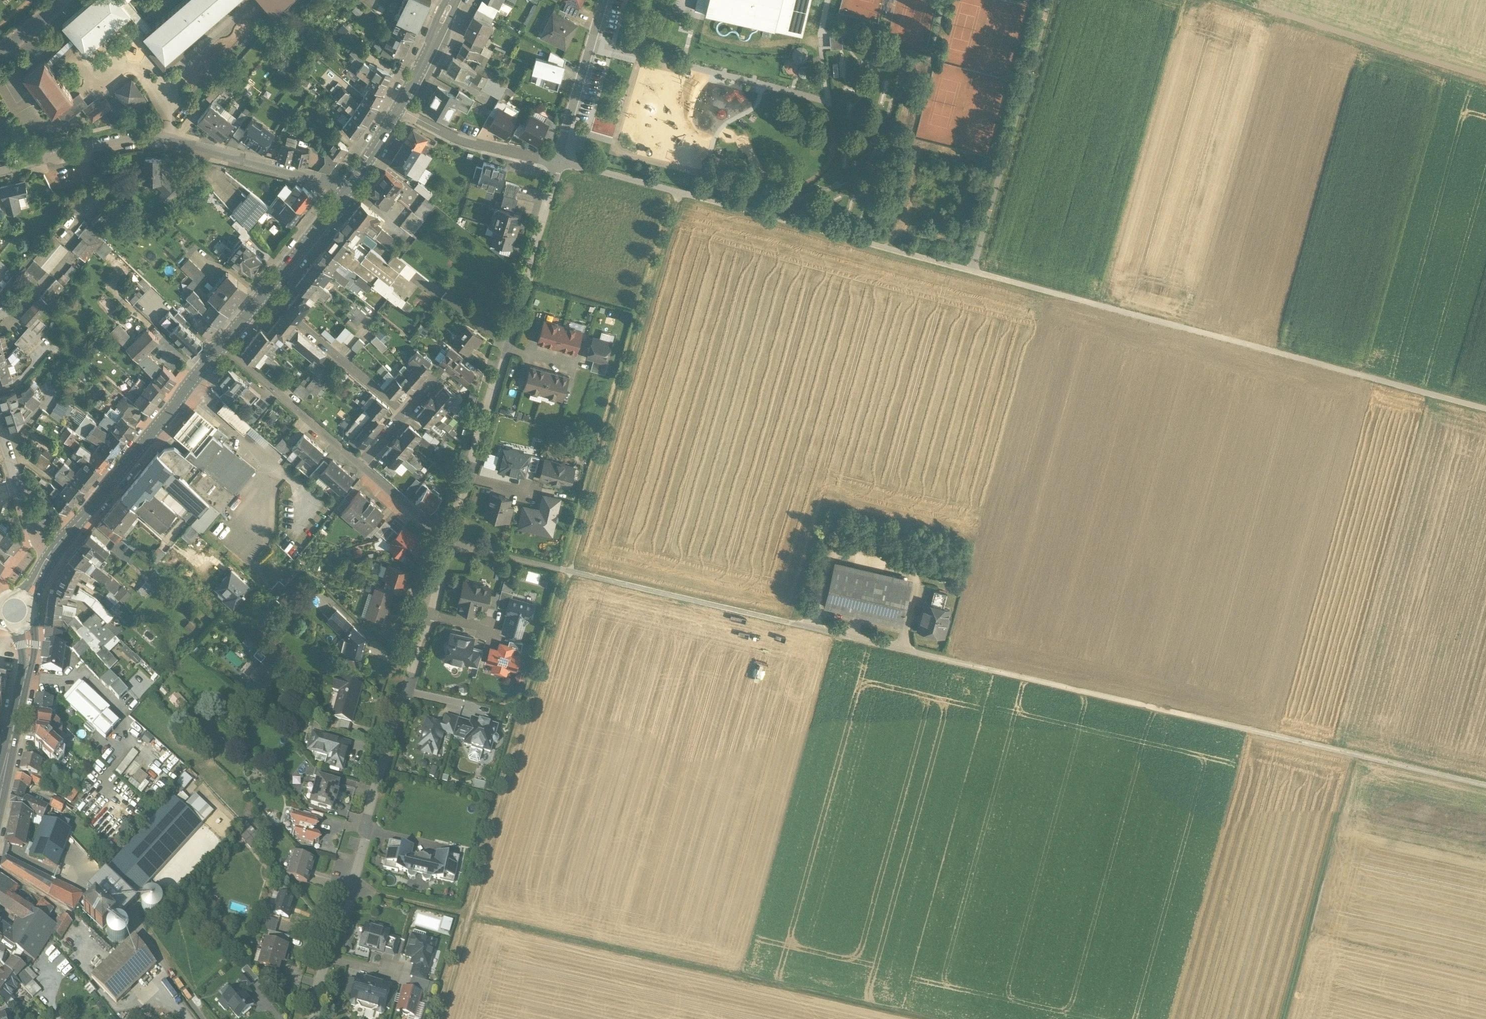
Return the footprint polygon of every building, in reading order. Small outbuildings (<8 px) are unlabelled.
[(62,26),(72,38),(74,40),(76,42),(86,53),(130,14),(121,3),(124,0),(91,0),(62,26)] [(144,34),(166,59),(234,0),(183,0),(144,34)] [(273,15),(289,0),(260,0),(273,15)] [(398,10),(400,12),(392,28),(413,38),(431,0),(403,0),(398,10)] [(485,0),(482,0),(477,9),(493,18),(499,7),(485,0)] [(571,0),(566,0),(562,9),(566,11),(574,15),(579,4),(571,0)] [(695,4),(764,20),(762,27),(770,29),(772,22),(773,22),(802,29),(809,0),(696,0),(695,4)] [(562,9),(555,5),(552,11),(563,16),(566,11),(562,9)] [(477,9),(474,15),(490,23),(493,18),(477,9)] [(552,11),(542,33),(548,36),(547,38),(565,47),(570,37),(566,35),(569,30),(570,30),(574,22),(563,16),(552,11)] [(490,23),(474,15),(464,34),(480,42),(485,32),(487,33),(492,24),(490,23)] [(413,38),(392,28),(384,45),(395,51),(404,55),(413,38)] [(284,29),(272,41),(277,46),(290,33),(284,29)] [(844,36),(835,37),(835,47),(845,47),(844,36)] [(72,38),(45,62),(47,64),(49,67),(76,42),(74,40),(72,38)] [(484,46),(474,41),(471,47),(481,52),(484,46)] [(471,47),(463,43),(457,55),(462,58),(464,54),(479,62),(483,54),(482,54),(482,53),(471,47)] [(395,51),(384,45),(380,54),(391,59),(395,51)] [(802,64),(806,62),(808,58),(809,54),(807,51),(803,48),(799,48),(796,50),(793,53),(793,57),(795,61),(798,63),(802,64)] [(563,57),(550,50),(547,60),(561,64),(560,69),(562,70),(566,58),(563,57)] [(487,76),(453,56),(447,68),(462,77),(466,68),(474,72),(471,78),(483,85),(487,76)] [(365,60),(362,57),(358,62),(362,65),(360,67),(366,72),(369,67),(364,63),(365,60)] [(547,60),(536,57),(532,69),(545,73),(542,84),(557,89),(563,70),(562,70),(560,69),(561,64),(547,60)] [(45,62),(45,61),(24,76),(38,94),(52,114),(54,112),(73,98),(61,83),(63,82),(57,75),(56,76),(49,67),(47,64),(45,62)] [(808,77),(810,75),(811,72),(810,69),(808,67),(805,66),(802,67),(800,70),(799,73),(800,75),(802,77),(805,78),(808,77)] [(366,72),(360,67),(357,73),(369,82),(372,76),(366,72)] [(392,76),(377,67),(375,71),(369,67),(366,72),(372,76),(387,85),(392,76)] [(387,85),(372,76),(369,82),(366,86),(369,87),(381,94),(387,85)] [(505,86),(487,76),(483,85),(482,87),(499,97),(505,86)] [(142,95),(131,80),(116,91),(120,97),(127,106),(132,102),(142,95)] [(455,96),(438,86),(426,107),(430,110),(428,113),(439,119),(441,116),(447,120),(455,106),(459,98),(455,96)] [(214,87),(205,97),(210,102),(219,92),(214,87)] [(381,94),(369,87),(363,97),(378,106),(384,96),(381,94)] [(342,88),(334,96),(341,103),(352,113),(356,110),(344,99),(349,94),(342,88)] [(459,91),(455,96),(459,98),(455,106),(467,113),(474,99),(459,91)] [(73,98),(54,112),(64,125),(84,110),(87,113),(101,102),(97,97),(88,104),(80,93),(73,98)] [(378,106),(363,97),(356,110),(352,113),(365,125),(378,107),(378,106)] [(507,103),(499,98),(490,114),(495,117),(500,108),(503,110),(507,103)] [(101,102),(87,113),(92,121),(113,106),(106,99),(101,102)] [(352,113),(341,103),(337,108),(349,117),(352,113)] [(210,105),(197,121),(207,129),(220,112),(210,105)] [(503,110),(500,108),(495,117),(489,128),(504,136),(516,117),(503,110)] [(241,111),(235,121),(240,124),(247,114),(241,111)] [(233,123),(220,112),(207,129),(220,139),(233,123)] [(349,117),(343,126),(357,136),(365,125),(352,113),(349,117)] [(525,127),(521,134),(536,142),(541,134),(547,123),(545,121),(532,114),(525,127)] [(262,124),(261,127),(251,121),(253,118),(252,117),(245,129),(238,139),(239,139),(241,137),(249,142),(248,145),(249,146),(250,143),(261,150),(274,132),(262,124)] [(556,122),(547,117),(545,121),(547,123),(541,134),(552,140),(552,139),(556,122)] [(525,127),(519,124),(513,134),(519,138),(521,134),(525,127)] [(238,139),(245,129),(240,125),(233,135),(238,139)] [(427,137),(413,128),(405,139),(426,153),(429,147),(423,143),(427,137)] [(287,144),(282,143),(278,157),(291,160),(295,146),(297,138),(289,136),(287,144)] [(329,145),(326,149),(340,159),(348,148),(334,138),(329,145)] [(426,153),(405,139),(398,151),(412,160),(413,160),(416,154),(423,158),(426,153)] [(308,150),(295,146),(291,160),(305,164),(308,150)] [(412,160),(398,151),(391,162),(405,172),(409,166),(415,169),(419,164),(413,160),(412,160)] [(161,158),(144,159),(144,172),(140,172),(140,182),(153,182),(160,182),(160,172),(159,164),(161,164),(161,158)] [(505,168),(484,162),(478,181),(488,184),(487,185),(493,187),(494,185),(500,187),(505,168)] [(425,167),(419,164),(415,169),(421,173),(425,167)] [(402,185),(385,171),(382,176),(376,183),(393,196),(402,185)] [(186,183),(177,175),(170,182),(160,172),(160,182),(153,182),(162,191),(159,194),(167,203),(186,183)] [(0,187),(0,188),(0,189),(3,200),(4,199),(5,205),(7,213),(21,210),(17,196),(27,194),(24,181),(0,187)] [(518,185),(507,182),(504,194),(515,197),(518,185)] [(393,196),(376,183),(368,193),(385,207),(394,196),(393,196)] [(292,190),(285,184),(278,193),(284,198),(290,203),(301,189),(296,185),(292,190)] [(290,203),(300,211),(313,195),(303,187),(301,189),(290,203)] [(250,192),(233,213),(246,227),(247,228),(265,207),(267,205),(250,192)] [(279,194),(269,207),(267,205),(265,207),(272,213),(284,198),(279,194)] [(515,197),(504,194),(500,205),(512,209),(515,197)] [(436,197),(432,202),(439,207),(442,202),(436,197)] [(284,198),(272,213),(283,222),(285,220),(290,224),(300,211),(290,203),(284,198)] [(422,202),(414,213),(423,221),(432,210),(422,202)] [(384,221),(361,203),(349,217),(374,238),(378,233),(370,227),(370,228),(366,225),(369,221),(378,228),(384,221)] [(521,214),(499,207),(498,212),(494,211),(490,225),(496,227),(515,233),(521,214)] [(412,211),(400,226),(412,235),(423,221),(414,213),(412,211)] [(246,227),(234,214),(231,217),(234,219),(234,220),(241,226),(240,227),(243,230),(246,227)] [(374,238),(349,217),(340,229),(354,240),(357,242),(359,239),(363,238),(372,246),(377,240),(374,238)] [(378,228),(369,221),(366,225),(370,228),(370,227),(378,233),(380,230),(378,228)] [(102,240),(86,225),(78,234),(88,244),(78,256),(84,262),(94,250),(102,240)] [(240,239),(234,246),(236,248),(232,252),(225,247),(219,255),(226,261),(228,258),(241,269),(243,267),(251,273),(262,260),(254,253),(256,252),(245,243),(253,233),(247,228),(246,227),(243,230),(238,237),(240,239)] [(515,233),(496,227),(492,241),(511,247),(515,233)] [(354,240),(340,229),(326,247),(340,259),(353,269),(358,264),(348,256),(345,257),(342,255),(354,240)] [(396,240),(381,229),(378,233),(374,238),(377,240),(388,249),(396,240)] [(111,248),(102,240),(94,250),(103,258),(111,248)] [(340,259),(326,247),(314,261),(327,272),(328,273),(332,269),(340,259)] [(358,264),(353,269),(360,275),(387,297),(393,290),(388,286),(399,272),(387,263),(370,249),(358,264)] [(406,263),(395,254),(387,263),(399,272),(406,263)] [(46,270),(34,260),(26,268),(38,279),(46,270)] [(206,277),(188,260),(180,268),(198,285),(206,277)] [(327,272),(314,261),(305,273),(317,283),(327,272)] [(406,263),(399,272),(409,280),(416,271),(406,263)] [(344,278),(335,270),(332,269),(328,273),(344,286),(348,281),(352,285),(360,275),(353,269),(344,278)] [(227,273),(209,297),(228,312),(246,289),(227,273)] [(317,283),(305,273),(296,285),(302,290),(308,295),(317,283)] [(128,299),(134,305),(151,286),(141,276),(134,284),(139,287),(128,299)] [(54,278),(40,296),(48,303),(62,285),(54,278)] [(184,291),(189,288),(184,280),(179,283),(184,291)] [(308,295),(302,290),(288,308),(300,318),(310,305),(304,300),(308,295)] [(40,296),(21,318),(29,325),(31,323),(48,303),(40,296)] [(205,306),(194,296),(193,298),(194,299),(191,302),(204,314),(207,310),(205,306)] [(204,314),(191,302),(187,307),(197,317),(200,318),(204,314)] [(226,315),(212,303),(207,310),(204,314),(217,325),(226,315)] [(352,303),(344,314),(357,324),(366,312),(352,303)] [(297,322),(300,318),(288,308),(285,311),(280,317),(293,327),(297,322)] [(174,317),(169,312),(160,323),(193,354),(202,344),(187,329),(174,317)] [(190,325),(178,312),(174,317),(187,329),(190,325)] [(217,325),(204,314),(200,318),(195,324),(208,336),(217,325)] [(293,327),(280,317),(266,334),(273,340),(277,335),(282,339),(293,327)] [(563,325),(543,319),(536,342),(556,348),(563,325)] [(29,325),(15,342),(17,345),(24,351),(42,333),(31,323),(29,325)] [(118,323),(109,332),(118,341),(127,333),(118,323)] [(582,330),(563,325),(556,348),(576,353),(582,330)] [(345,327),(336,337),(342,341),(350,332),(350,331),(345,327)] [(467,327),(463,332),(462,331),(454,342),(467,352),(473,344),(476,347),(482,339),(467,327)] [(323,329),(320,333),(330,340),(333,337),(323,329)] [(383,329),(376,335),(383,343),(390,337),(383,329)] [(146,330),(126,350),(138,361),(158,341),(146,330)] [(260,330),(251,342),(263,352),(272,341),(273,340),(266,334),(260,330)] [(320,350),(297,331),(290,340),(313,359),(314,358),(320,350)] [(350,332),(342,341),(347,344),(354,335),(350,332)] [(122,346),(131,337),(128,333),(119,343),(122,346)] [(282,339),(277,335),(273,340),(272,341),(284,351),(289,345),(282,339)] [(611,342),(593,337),(587,357),(593,358),(605,362),(605,361),(611,342)] [(360,340),(352,349),(357,353),(364,344),(360,340)] [(251,342),(241,354),(253,364),(263,352),(251,342)] [(0,363),(0,380),(2,379),(3,382),(13,379),(8,364),(13,363),(24,351),(17,345),(8,355),(6,357),(7,360),(0,363)] [(463,358),(451,348),(447,353),(459,362),(463,358)] [(423,355),(422,356),(416,351),(408,360),(414,365),(409,371),(422,381),(432,370),(427,366),(431,361),(431,359),(425,355),(423,355)] [(459,362),(447,353),(440,362),(441,363),(447,368),(452,372),(451,373),(457,377),(457,376),(464,382),(472,373),(459,362)] [(325,367),(314,358),(313,359),(306,367),(316,376),(317,376),(325,367)] [(605,362),(593,358),(590,370),(604,374),(608,362),(605,361),(605,362)] [(155,367),(149,361),(143,367),(150,373),(152,370),(155,367)] [(441,363),(434,372),(439,376),(447,368),(441,363)] [(335,365),(326,375),(331,379),(340,369),(335,365)] [(549,371),(530,365),(523,388),(543,394),(549,371)] [(388,371),(382,366),(377,372),(383,377),(388,371)] [(163,367),(156,376),(154,372),(152,370),(150,373),(155,378),(154,378),(168,389),(176,378),(163,367)] [(447,368),(439,376),(445,381),(451,373),(452,372),(447,368)] [(247,385),(244,382),(243,382),(228,369),(218,381),(227,389),(227,390),(236,397),(239,394),(251,404),(252,402),(258,395),(248,386),(247,385)] [(396,379),(394,377),(388,371),(383,377),(390,382),(384,389),(396,399),(406,387),(396,379)] [(422,381),(409,371),(401,380),(398,377),(396,379),(406,387),(412,393),(422,381)] [(569,377),(549,371),(543,394),(562,400),(569,377)] [(303,399),(308,390),(319,395),(324,385),(303,374),(293,393),(303,399)] [(140,378),(135,384),(136,385),(141,389),(145,384),(141,382),(142,380),(140,378)] [(152,382),(144,391),(157,402),(165,392),(152,382)] [(228,394),(217,384),(212,390),(223,400),(228,394)] [(0,397),(0,399),(3,409),(24,402),(31,394),(35,390),(30,385),(26,390),(22,392),(23,395),(16,397),(15,392),(0,397)] [(141,389),(136,385),(135,387),(136,388),(134,391),(140,396),(144,391),(141,389)] [(456,397),(444,386),(435,397),(447,407),(456,397)] [(157,402),(144,391),(140,396),(136,402),(148,412),(157,402)] [(24,402),(3,409),(10,429),(17,426),(18,425),(17,422),(22,421),(40,401),(31,394),(24,402)] [(260,396),(258,395),(252,402),(254,404),(260,396)] [(447,407),(435,397),(434,397),(432,395),(425,403),(427,405),(426,407),(446,423),(447,424),(452,417),(444,410),(447,407)] [(261,397),(251,408),(258,414),(268,403),(261,397)] [(137,408),(125,398),(117,407),(124,413),(125,412),(130,416),(137,408)] [(388,409),(376,398),(366,410),(372,415),(378,420),(388,409)] [(252,427),(225,403),(217,411),(244,435),(252,427)] [(446,423),(426,407),(417,417),(429,428),(434,423),(442,430),(443,428),(442,428),(446,423)] [(464,414),(458,409),(455,413),(460,418),(464,414)] [(124,413),(117,422),(105,413),(103,415),(104,415),(99,422),(111,429),(111,430),(112,428),(126,439),(136,427),(134,426),(137,422),(130,416),(125,412),(124,413)] [(372,415),(362,426),(374,437),(384,425),(378,420),(372,415)] [(447,424),(446,423),(442,428),(443,428),(448,432),(451,428),(447,424)] [(374,437),(362,426),(352,438),(364,448),(374,437)] [(429,443),(409,426),(400,437),(413,447),(417,442),(425,449),(426,447),(425,447),(429,443)] [(126,439),(112,428),(111,430),(111,429),(104,438),(118,449),(126,439)] [(218,429),(196,454),(194,452),(189,459),(175,448),(165,449),(160,456),(207,502),(219,488),(231,500),(255,471),(222,443),(228,437),(218,429)] [(441,436),(433,429),(429,434),(437,440),(441,436)] [(304,435),(293,447),(295,449),(287,458),(295,465),(303,456),(313,444),(304,435)] [(416,458),(408,452),(413,447),(400,437),(397,436),(391,443),(393,445),(391,447),(411,464),(416,468),(419,465),(414,461),(416,458)] [(118,449),(104,438),(96,448),(110,459),(118,449)] [(291,446),(282,438),(275,447),(283,455),(291,446)] [(434,447),(429,443),(425,447),(426,447),(431,452),(434,447)] [(313,444),(303,456),(306,460),(313,465),(323,453),(313,444)] [(411,464),(391,447),(382,457),(395,468),(399,463),(407,470),(408,469),(408,468),(411,464)] [(96,448),(91,453),(90,451),(86,449),(82,454),(87,458),(88,458),(102,469),(110,459),(96,448)] [(82,454),(75,449),(71,454),(82,462),(84,462),(87,458),(82,454)] [(517,451),(510,449),(507,451),(504,450),(499,470),(524,476),(528,455),(518,453),(517,451)] [(160,456),(157,453),(122,495),(138,510),(160,529),(166,534),(182,516),(181,516),(189,507),(199,516),(209,504),(207,502),(160,456)] [(40,454),(34,464),(43,471),(50,461),(40,454)] [(303,456),(295,465),(299,468),(306,460),(303,456)] [(539,458),(531,456),(528,470),(535,471),(539,458)] [(84,462),(80,468),(93,479),(102,469),(88,458),(87,458),(84,462)] [(574,468),(545,459),(539,478),(568,487),(574,468)] [(332,461),(320,474),(330,483),(342,469),(332,461)] [(70,468),(63,463),(59,467),(60,468),(66,473),(70,468)] [(416,468),(411,464),(408,468),(408,469),(415,475),(419,471),(416,468)] [(66,473),(60,468),(55,475),(63,482),(66,479),(69,481),(60,492),(69,499),(74,503),(85,489),(66,473)] [(80,468),(75,473),(73,470),(70,468),(66,473),(85,489),(93,479),(80,468)] [(342,469),(330,483),(340,491),(352,478),(342,469)] [(50,484),(46,490),(52,494),(54,492),(56,493),(56,494),(58,495),(60,492),(50,484)] [(422,484),(415,494),(420,497),(427,488),(422,484)] [(219,488),(207,502),(209,504),(199,516),(191,525),(201,534),(231,500),(219,488)] [(432,491),(427,488),(420,497),(415,503),(420,507),(425,511),(425,510),(430,514),(432,512),(434,514),(439,508),(436,506),(442,499),(438,496),(439,494),(433,489),(432,491)] [(69,499),(60,492),(58,495),(53,502),(64,511),(66,513),(74,503),(69,499)] [(369,501),(359,492),(350,503),(341,512),(365,534),(374,524),(383,513),(374,505),(375,504),(370,500),(369,501)] [(48,501),(40,494),(35,499),(43,507),(48,501)] [(138,510),(122,495),(104,516),(117,527),(124,533),(125,534),(134,524),(134,523),(137,519),(134,515),(138,510)] [(498,497),(491,495),(485,517),(504,522),(508,506),(510,500),(504,498),(504,497),(498,495),(498,497)] [(559,499),(544,496),(542,504),(557,507),(559,499)] [(350,503),(344,497),(336,508),(341,512),(350,503)] [(557,507),(542,504),(540,511),(524,507),(519,527),(523,528),(528,525),(537,527),(540,532),(551,535),(554,521),(556,520),(557,516),(556,514),(557,507)] [(508,506),(504,522),(509,524),(514,508),(508,506)] [(104,516),(97,526),(117,541),(124,533),(117,527),(104,516)] [(379,528),(376,532),(381,536),(389,527),(390,525),(385,521),(379,528)] [(379,528),(374,524),(365,534),(370,538),(376,532),(379,528)] [(190,525),(181,535),(189,541),(197,531),(190,525)] [(5,526),(0,532),(4,535),(9,530),(8,526),(5,526)] [(398,535),(389,527),(381,536),(390,544),(391,542),(398,535)] [(410,534),(404,528),(398,535),(391,542),(395,545),(392,548),(400,555),(403,552),(409,558),(422,545),(415,538),(416,537),(411,533),(410,534)] [(4,535),(0,532),(0,543),(12,552),(22,541),(9,530),(4,535)] [(90,534),(69,560),(78,566),(85,558),(87,559),(94,551),(101,557),(102,558),(109,550),(90,534)] [(4,562),(12,552),(0,543),(0,558),(4,562)] [(148,556),(155,562),(164,551),(157,545),(148,556)] [(101,557),(94,551),(87,559),(81,567),(88,572),(95,577),(106,585),(111,578),(94,565),(101,557)] [(85,558),(78,566),(69,560),(61,574),(76,580),(80,574),(92,582),(95,577),(88,572),(81,567),(87,559),(85,558)] [(151,584),(127,562),(118,572),(142,594),(151,584)] [(409,572),(388,565),(384,578),(387,579),(403,584),(405,584),(409,572)] [(911,585),(833,567),(824,607),(902,625),(911,585)] [(230,570),(224,576),(226,577),(216,588),(226,597),(224,599),(232,607),(244,595),(245,596),(246,595),(242,591),(247,586),(230,570)] [(76,580),(61,574),(54,592),(68,595),(84,599),(94,608),(95,608),(101,614),(108,621),(113,615),(97,599),(79,587),(77,593),(72,591),(76,580)] [(403,584),(387,579),(385,584),(402,590),(403,584)] [(489,588),(464,582),(461,594),(460,595),(460,597),(461,598),(460,602),(459,610),(475,614),(477,606),(485,608),(489,588)] [(402,590),(385,584),(383,590),(393,593),(400,595),(402,590)] [(383,590),(375,587),(366,616),(382,621),(386,607),(388,607),(393,593),(383,590)] [(513,593),(501,589),(497,606),(507,609),(510,598),(511,598),(513,593)] [(948,594),(934,590),(930,605),(944,608),(948,594)] [(54,592),(50,591),(49,598),(46,613),(61,616),(62,608),(75,610),(76,604),(66,602),(68,595),(54,592)] [(120,598),(111,591),(106,597),(115,604),(120,598)] [(511,598),(510,598),(507,609),(506,612),(508,613),(502,631),(520,636),(524,622),(528,618),(529,619),(533,605),(511,598)] [(930,605),(925,603),(922,615),(921,614),(919,621),(920,622),(918,630),(922,631),(922,633),(925,633),(926,633),(926,632),(943,636),(945,628),(946,629),(949,621),(947,620),(950,610),(944,608),(930,605)] [(95,608),(94,608),(88,613),(95,620),(101,614),(95,608)] [(366,639),(337,611),(328,621),(348,640),(345,653),(361,657),(366,639)] [(61,616),(46,613),(44,633),(46,633),(45,642),(61,645),(62,634),(58,634),(59,628),(66,631),(70,625),(63,617),(61,616)] [(96,639),(85,626),(84,626),(81,623),(74,630),(97,656),(105,648),(108,651),(117,644),(118,645),(120,643),(106,629),(96,639)] [(473,638),(451,633),(448,643),(447,643),(445,644),(444,646),(444,649),(445,651),(446,651),(444,660),(467,665),(471,648),(473,638)] [(248,660),(253,666),(259,661),(260,662),(267,656),(249,636),(239,645),(251,658),(248,660)] [(523,643),(509,640),(507,646),(513,647),(513,648),(521,650),(523,643)] [(83,641),(73,649),(80,658),(91,649),(83,641)] [(61,645),(45,642),(41,667),(62,670),(63,663),(65,663),(67,651),(64,651),(65,645),(61,645)] [(507,646),(500,644),(498,650),(490,648),(486,661),(494,664),(499,672),(507,668),(515,670),(519,656),(511,654),(513,648),(513,647),(507,646)] [(483,650),(471,648),(467,665),(478,668),(483,650)] [(136,686),(145,681),(141,671),(131,676),(136,686)] [(111,674),(102,682),(106,686),(115,678),(111,674)] [(361,686),(344,681),(344,682),(335,680),(332,690),(341,693),(340,694),(339,695),(338,697),(338,699),(339,700),(337,700),(334,713),(335,713),(334,718),(341,720),(341,718),(351,721),(361,686)] [(96,695),(84,684),(67,703),(88,723),(96,730),(106,739),(120,724),(108,713),(112,709),(102,701),(104,698),(98,693),(96,695)] [(44,695),(43,698),(37,697),(34,713),(41,714),(51,715),(53,697),(44,695)] [(51,715),(41,714),(38,730),(50,731),(49,736),(60,745),(63,726),(51,715)] [(458,719),(446,716),(443,725),(441,732),(442,732),(453,736),(458,719)] [(471,723),(458,719),(453,736),(453,737),(466,740),(471,723)] [(498,727),(472,719),(471,723),(466,740),(464,744),(472,746),(471,749),(482,752),(483,749),(490,752),(493,743),(494,743),(496,743),(498,741),(499,739),(498,738),(497,736),(495,735),(498,727)] [(443,725),(428,721),(423,736),(421,738),(420,741),(421,744),(420,745),(424,746),(423,750),(424,753),(429,754),(432,753),(433,749),(437,750),(439,740),(441,739),(442,737),(442,735),(441,733),(442,732),(441,732),(443,725)] [(324,731),(314,722),(310,737),(313,738),(322,740),(324,731)] [(74,729),(67,723),(64,727),(70,733),(74,729)] [(96,730),(88,723),(84,728),(92,735),(96,730)] [(50,731),(38,730),(35,749),(56,768),(64,760),(66,750),(60,745),(49,736),(50,731)] [(350,744),(323,737),(322,740),(313,738),(309,750),(330,756),(327,766),(331,767),(331,768),(335,769),(335,768),(342,770),(350,744)] [(41,761),(24,757),(21,771),(33,774),(38,775),(41,761)] [(328,774),(319,772),(317,769),(314,778),(319,779),(326,781),(328,774)] [(149,777),(140,770),(132,779),(141,786),(149,777)] [(42,779),(33,774),(30,773),(27,779),(30,780),(39,785),(42,779)] [(27,779),(17,775),(15,784),(27,788),(30,780),(27,779)] [(326,781),(319,779),(312,805),(320,807),(319,808),(326,810),(327,809),(331,810),(334,802),(335,802),(338,794),(336,793),(339,785),(326,781)] [(473,779),(471,786),(484,789),(486,782),(473,779)] [(76,788),(67,801),(71,802),(80,791),(76,788)] [(22,795),(13,791),(10,804),(14,806),(21,809),(26,799),(21,798),(22,795)] [(106,871),(135,898),(203,824),(173,797),(106,871)] [(68,804),(55,798),(50,807),(62,813),(64,808),(65,805),(67,807),(68,804)] [(40,805),(26,799),(21,809),(34,814),(43,818),(46,813),(48,810),(40,805)] [(21,809),(14,806),(12,816),(30,820),(30,821),(32,821),(34,814),(21,809)] [(324,815),(312,812),(310,817),(317,819),(316,820),(322,822),(324,815)] [(59,819),(46,813),(43,818),(43,819),(44,819),(56,825),(57,825),(59,819)] [(310,817),(296,813),(295,816),(292,818),(291,820),(293,824),(292,826),(299,828),(299,829),(296,831),(295,834),(296,837),(299,837),(298,840),(313,844),(314,842),(317,843),(320,841),(321,838),(319,834),(313,832),(314,830),(317,828),(318,825),(316,822),(316,820),(317,819),(310,817)] [(30,820),(12,816),(6,842),(22,845),(24,838),(26,839),(30,821),(30,820)] [(56,825),(44,819),(30,856),(58,868),(71,831),(57,825),(56,825)] [(413,846),(389,841),(387,850),(388,851),(386,861),(385,860),(383,868),(398,871),(398,869),(408,872),(408,874),(409,876),(411,877),(414,877),(416,876),(417,873),(418,872),(422,873),(423,875),(422,877),(424,879),(426,880),(428,880),(430,879),(432,877),(441,879),(443,869),(445,870),(449,854),(437,852),(435,860),(428,859),(428,858),(426,857),(422,856),(419,857),(418,857),(411,855),(413,846)] [(314,859),(292,852),(285,876),(308,882),(314,859)] [(83,894),(3,856),(1,865),(68,907),(73,912),(83,894)] [(137,899),(135,898),(106,871),(89,888),(97,897),(116,916),(118,918),(137,899)] [(0,889),(0,903),(23,918),(40,929),(42,926),(46,919),(0,889)] [(162,909),(163,904),(161,898),(157,895),(152,893),(147,895),(143,899),(141,904),(143,909),(147,913),(152,915),(158,913),(162,909)] [(294,900),(278,896),(273,915),(289,919),(294,900)] [(97,897),(84,910),(85,910),(84,911),(86,913),(87,912),(103,929),(116,916),(97,897)] [(453,931),(456,918),(447,916),(444,928),(453,931)] [(40,929),(23,918),(19,925),(22,927),(18,935),(11,945),(24,955),(40,929)] [(127,935),(128,930),(126,925),(123,922),(118,920),(113,922),(109,925),(108,930),(110,935),(113,939),(118,940),(123,939),(127,935)] [(284,924),(271,920),(268,932),(273,933),(281,935),(284,924)] [(2,924),(0,924),(0,937),(11,945),(18,935),(2,924)] [(389,932),(366,925),(361,942),(360,941),(358,947),(369,951),(369,949),(383,953),(383,952),(388,935),(389,932)] [(40,929),(24,955),(32,960),(35,962),(53,934),(42,926),(40,929)] [(281,935),(273,933),(270,942),(287,947),(290,938),(281,935)] [(399,939),(388,935),(383,952),(394,955),(399,939)] [(136,936),(92,977),(117,1002),(157,965),(136,936)] [(1,962),(6,950),(20,960),(24,955),(11,945),(0,937),(0,961),(1,962)] [(424,941),(412,937),(409,948),(408,948),(407,949),(407,950),(407,951),(408,952),(407,956),(413,958),(412,963),(415,964),(428,968),(434,948),(432,948),(434,942),(424,939),(424,941)] [(270,942),(267,941),(260,966),(278,971),(281,962),(283,963),(288,947),(287,947),(270,942)] [(32,960),(24,955),(20,960),(21,961),(23,960),(29,964),(32,960)] [(25,967),(13,958),(6,967),(22,985),(33,998),(41,991),(22,971),(25,967)] [(428,968),(415,964),(411,976),(425,980),(428,968)] [(0,975),(0,983),(5,987),(4,990),(12,996),(22,985),(6,967),(4,970),(0,975)] [(259,980),(247,967),(242,971),(246,975),(254,984),(259,980)] [(246,975),(240,981),(242,983),(238,987),(243,993),(247,989),(248,989),(254,984),(246,975)] [(375,981),(358,976),(357,981),(352,998),(351,998),(351,999),(350,1002),(352,1005),(355,1006),(358,1004),(358,1002),(367,1005),(375,981)] [(357,981),(350,979),(345,996),(351,998),(352,998),(357,981)] [(391,986),(375,981),(367,1005),(377,1008),(376,1009),(378,1012),(381,1013),(384,1012),(385,1009),(385,1008),(384,1008),(389,990),(391,986)] [(238,987),(219,1003),(225,1011),(229,1007),(239,1018),(254,1005),(243,993),(238,987)] [(421,992),(404,987),(397,1010),(403,1012),(404,1014),(407,1015),(409,1014),(415,1015),(421,992)] [(396,992),(389,990),(384,1008),(385,1008),(391,1010),(396,992)]
